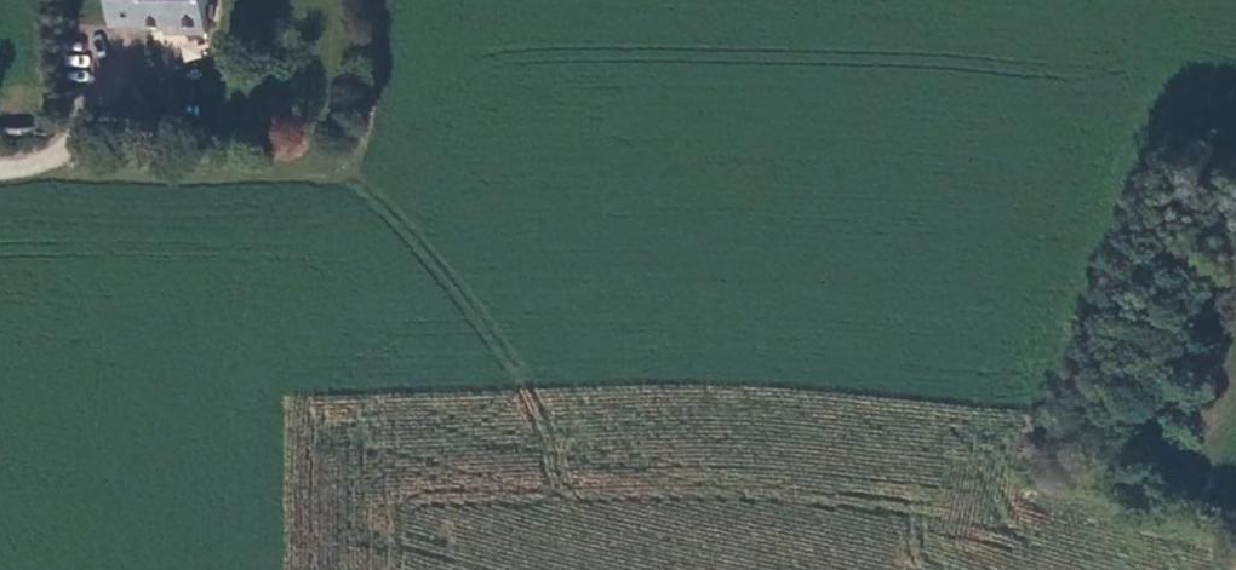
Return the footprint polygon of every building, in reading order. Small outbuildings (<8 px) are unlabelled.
[(115,27),(152,27),(152,32),(185,33),(185,39),(214,39),(215,0),(116,0),(115,27)]
